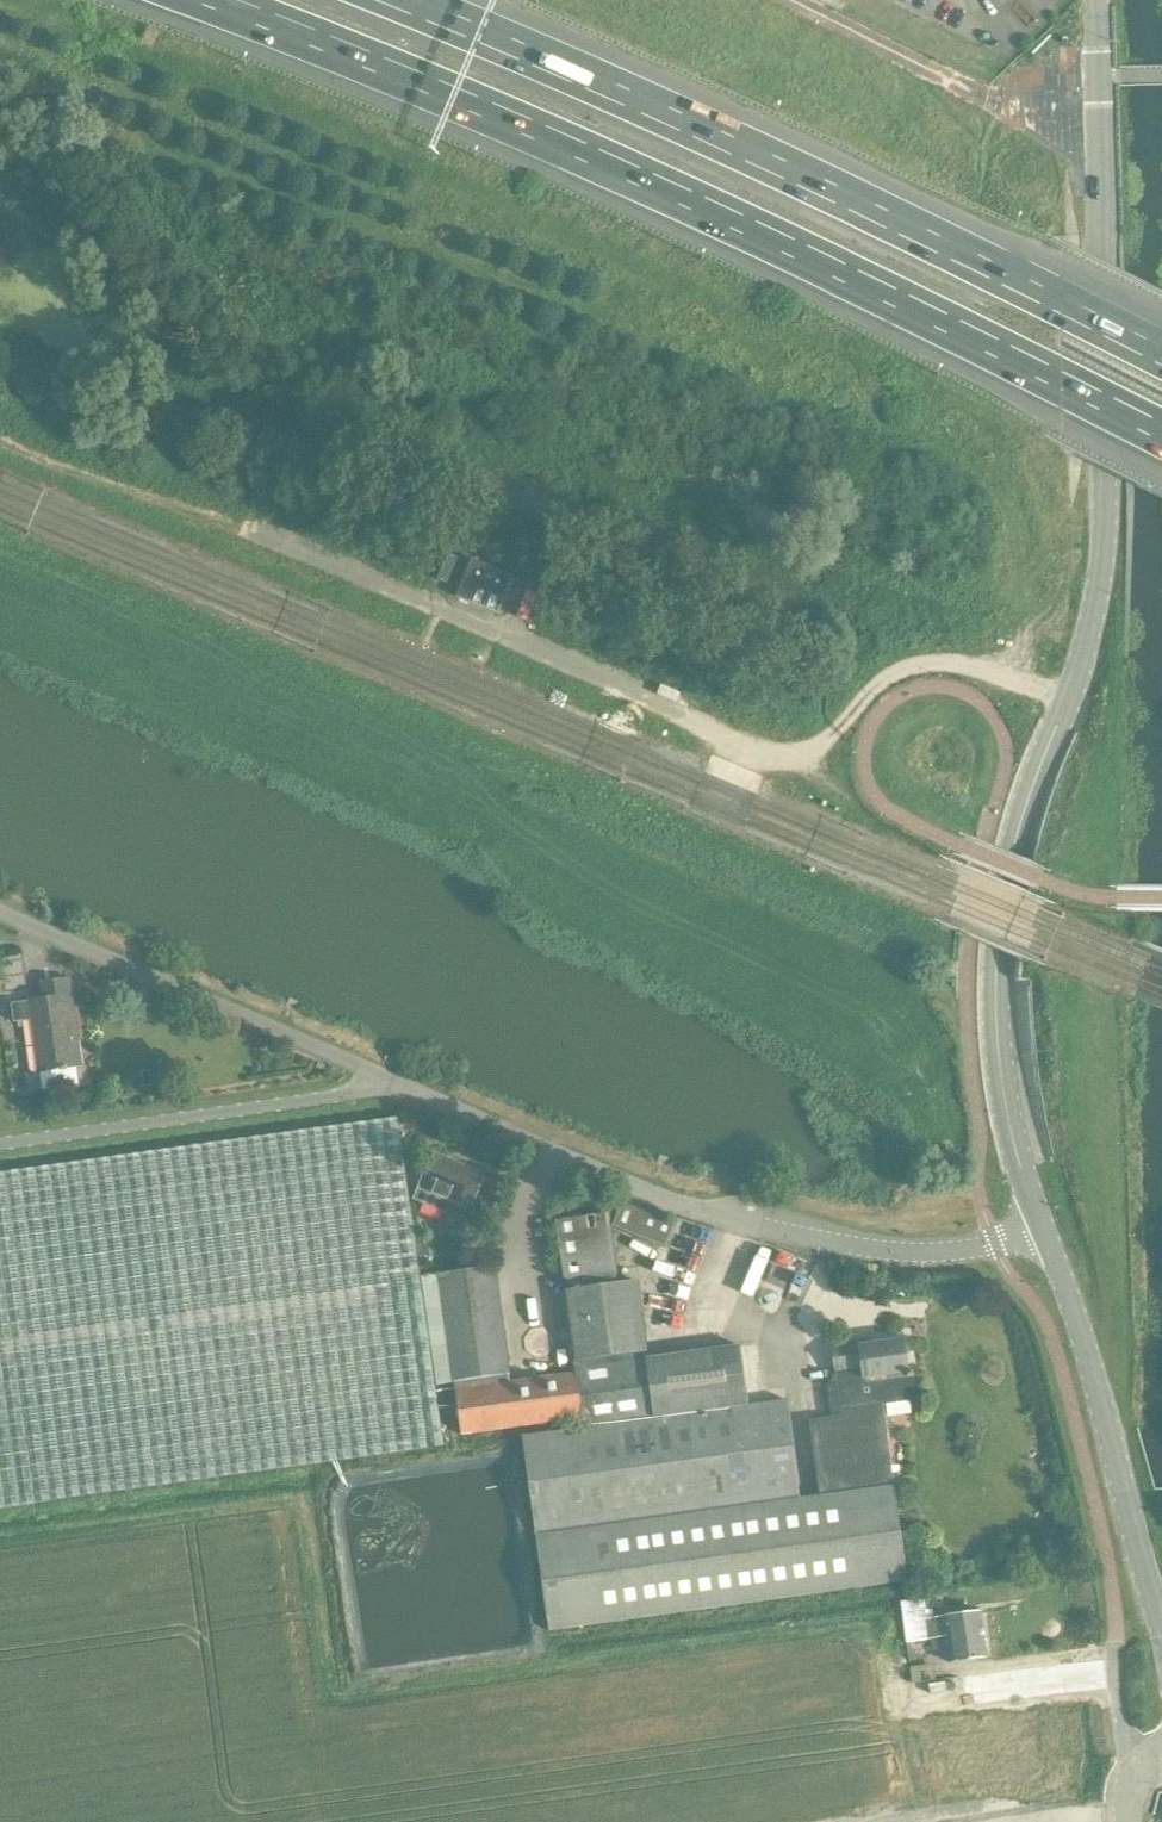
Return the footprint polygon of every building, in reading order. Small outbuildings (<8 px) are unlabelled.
[(447,555),(438,581),(448,584),(457,558),(447,555)] [(471,559),(455,597),(468,603),(475,587),(504,599),(513,577),(471,559)] [(39,1074),(83,1068),(70,979),(43,983),(45,998),(10,1003),(13,1022),(31,1019),(39,1074)] [(153,1086),(152,1071),(139,1072),(140,1086),(153,1086)] [(435,1385),(420,1277),(397,1117),(0,1173),(0,1510),(443,1447),(435,1385)] [(470,1211),(485,1176),(433,1153),(418,1188),(470,1211)] [(674,1224),(673,1223),(621,1202),(611,1227),(664,1248),(674,1224)] [(566,1291),(614,1285),(605,1214),(555,1221),(566,1291)] [(420,1277),(435,1385),(452,1383),(509,1375),(494,1267),(436,1275),(420,1277)] [(585,1429),(748,1407),(739,1346),(647,1359),(646,1353),(647,1353),(637,1282),(614,1285),(566,1291),(575,1363),(574,1363),(575,1374),(581,1419),(582,1430),(585,1429)] [(809,1421),(820,1497),(894,1487),(883,1404),(915,1400),(911,1373),(907,1373),(902,1340),(850,1347),(849,1343),(832,1345),(842,1416),(809,1421)] [(537,1377),(551,1375),(549,1361),(535,1363),(537,1377)] [(460,1435),(581,1419),(575,1374),(454,1391),(460,1435)] [(582,1430),(522,1438),(523,1449),(548,1631),(907,1582),(894,1487),(820,1497),(800,1500),(787,1401),(756,1406),(748,1407),(585,1429),(582,1430)] [(935,1596),(902,1600),(907,1642),(947,1637),(951,1663),(987,1658),(980,1611),(945,1616),(945,1617),(927,1619),(926,1610),(937,1608),(935,1596)]
